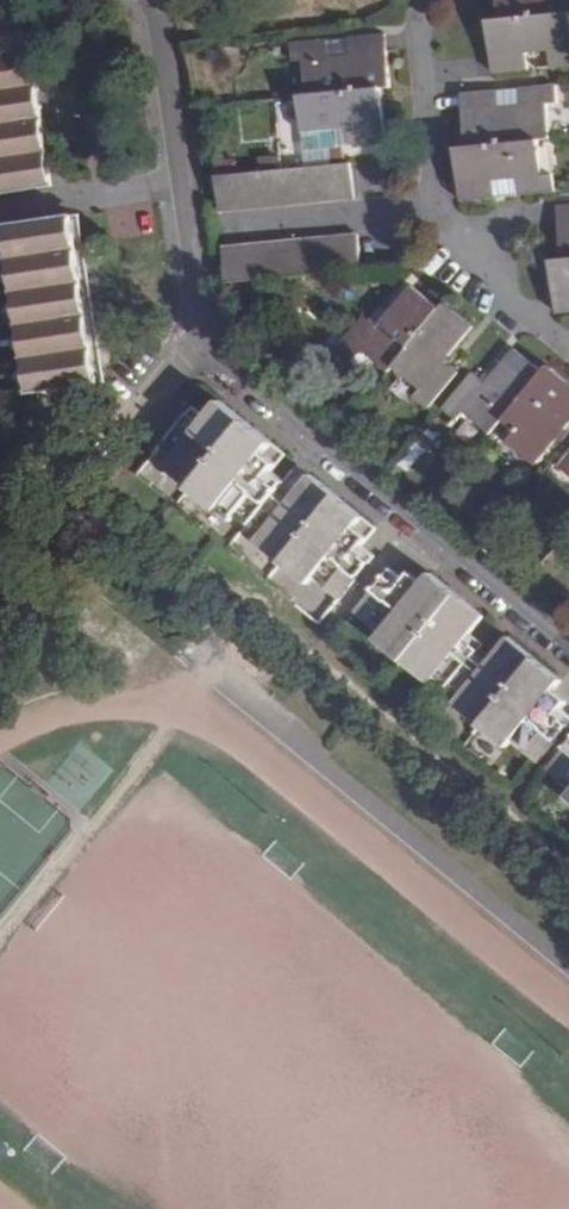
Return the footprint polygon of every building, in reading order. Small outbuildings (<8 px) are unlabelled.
[(499,19),(568,11),(568,0),(498,0),(499,19)] [(499,19),(489,20),(494,72),(528,68),(527,52),(551,49),(552,67),(568,65),(568,11),(499,19)] [(0,22),(0,193),(51,185),(39,106),(26,18),(0,22)] [(306,95),(379,87),(389,86),(384,33),(348,37),(350,53),(328,55),(326,40),(291,44),(293,61),(302,60),(306,95)] [(350,53),(348,37),(326,40),(328,55),(350,53)] [(466,147),(540,139),(550,139),(547,102),(558,101),(556,85),(518,89),(520,104),(500,105),(499,90),(461,94),(466,147)] [(385,140),(379,87),(306,95),(300,96),(304,132),(348,127),(351,144),(385,140)] [(456,147),(460,184),(461,200),(496,196),(512,195),(555,190),(552,172),(544,172),(540,139),(466,147),(456,147)] [(351,164),(217,176),(220,212),(354,199),(351,164)] [(568,257),(568,204),(557,205),(563,258),(568,257)] [(74,215),(6,225),(32,393),(100,382),(74,215)] [(357,233),(224,246),(227,281),(361,269),(357,233)] [(94,246),(94,250),(95,254),(97,257),(100,258),(101,258),(104,259),(106,258),(108,257),(109,257),(110,255),(111,254),(112,252),(112,250),(112,247),(111,244),(109,242),(107,241),(105,241),(102,240),(99,241),(96,243),(94,246)] [(558,312),(568,311),(568,257),(563,258),(552,259),(556,297),(558,312)] [(388,371),(393,365),(439,308),(411,286),(389,313),(377,329),(366,321),(363,318),(335,352),(349,364),(361,348),(388,371)] [(439,308),(393,365),(420,388),(412,396),(428,408),(458,371),(445,361),(473,326),(444,303),(439,308)] [(379,305),(366,321),(377,329),(389,313),(379,305)] [(491,434),(504,419),(541,373),(513,350),(485,383),(472,373),(443,408),(457,420),(464,412),(491,434)] [(504,419),(516,430),(507,441),(535,465),(568,423),(568,383),(548,365),(541,373),(504,419)] [(253,492),(259,484),(283,454),(218,400),(200,423),(189,413),(138,475),(320,622),(356,577),(342,566),(349,558),(374,527),(310,475),(286,504),(278,513),(265,502),(253,492)] [(559,465),(568,473),(568,453),(559,465)] [(266,490),(259,484),(253,492),(265,502),(273,493),(278,488),(271,483),(266,490)] [(273,493),(265,502),(278,513),(286,504),(273,493)] [(342,566),(356,577),(369,561),(363,556),(356,564),(349,558),(342,566)] [(388,602),(374,590),(355,612),(380,633),(376,639),(429,683),(435,676),(460,697),(455,703),(508,746),(513,741),(539,763),(557,740),(542,729),(549,721),(565,700),(553,691),(562,681),(508,637),(484,668),(478,674),(466,663),(454,653),(459,646),(484,617),(429,573),(422,583),(411,574),(394,595),(388,602)] [(386,576),(374,590),(388,602),(394,595),(387,588),(393,581),(386,576)] [(465,652),(459,646),(454,653),(466,663),(471,658),(477,650),(471,644),(465,652)] [(478,674),(484,668),(471,658),(466,663),(478,674)] [(557,740),(568,725),(561,720),(556,726),(549,721),(542,729),(557,740)] [(566,748),(548,771),(568,787),(568,750),(566,748)]
